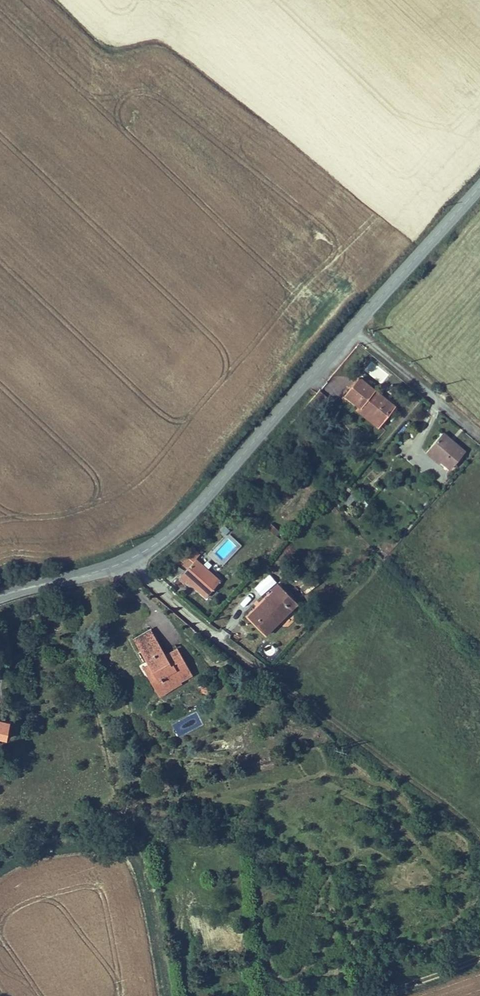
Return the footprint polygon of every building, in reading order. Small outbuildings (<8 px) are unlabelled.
[(402,402),(365,375),(352,393),(367,405),(369,402),(390,417),(402,402)] [(326,390),(319,397),(328,405),(335,398),(326,390)] [(385,424),(390,417),(369,402),(367,405),(364,408),(385,424)] [(474,448),(452,428),(438,444),(450,454),(460,463),(474,448)] [(450,454),(438,444),(435,447),(447,458),(450,454)] [(273,524),(266,530),(273,537),(279,532),(273,524)] [(215,589),(228,574),(204,552),(209,547),(201,540),(190,553),(198,559),(188,569),(199,579),(201,576),(215,589)] [(260,596),(277,583),(270,575),(254,588),(260,596)] [(272,628),(305,597),(285,577),(279,583),(281,585),(254,609),(272,628)] [(175,633),(156,644),(172,669),(168,671),(186,701),(208,688),(206,685),(217,678),(201,653),(191,660),(175,633)] [(227,687),(223,694),(231,699),(235,693),(227,687)] [(4,727),(12,729),(16,714),(0,711),(0,729),(4,727)] [(185,718),(172,725),(178,737),(191,730),(185,718)]
